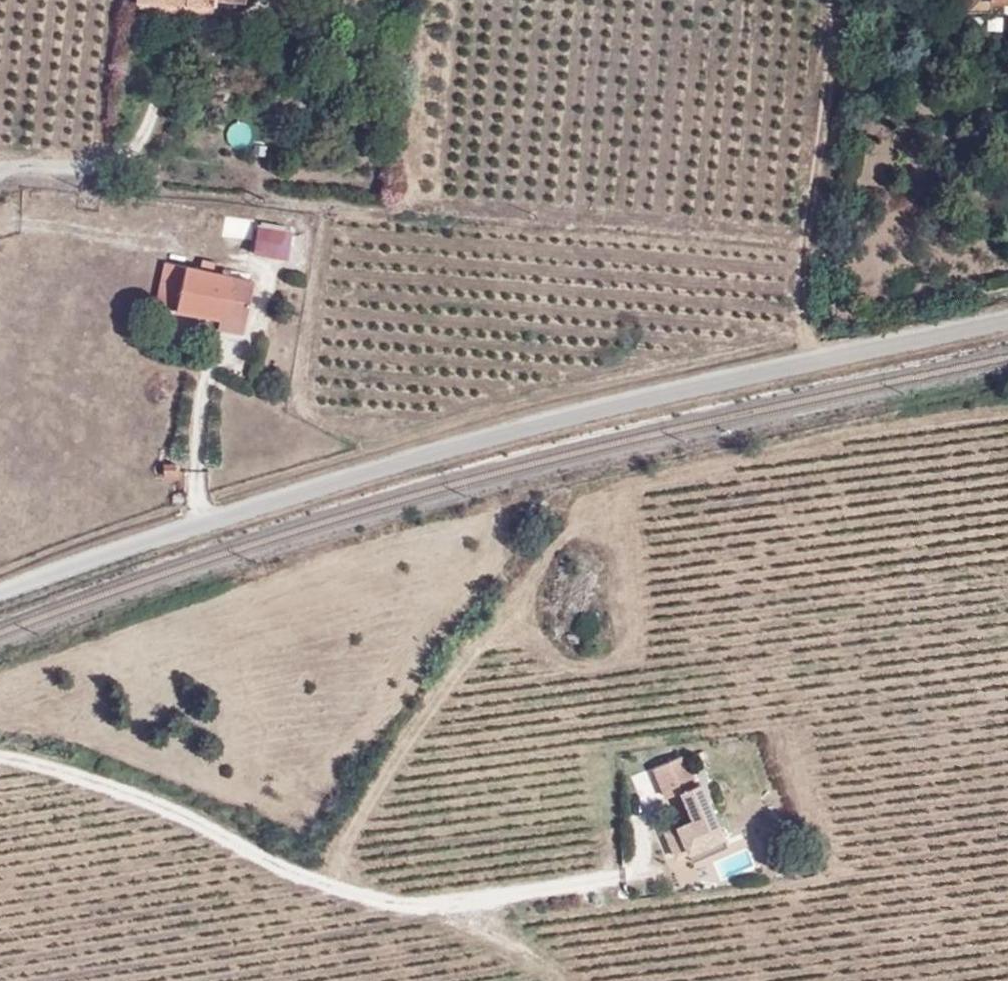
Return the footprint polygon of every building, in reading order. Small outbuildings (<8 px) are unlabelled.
[(287,256),(291,228),(257,222),(253,250),(287,256)] [(254,276),(161,263),(156,303),(246,318),(252,287),(254,276)] [(278,297),(287,297),(289,277),(254,272),(254,276),(252,287),(279,292),(278,297)] [(160,473),(175,473),(175,460),(160,461),(160,473)] [(701,762),(710,758),(705,748),(697,752),(701,762)] [(693,819),(664,832),(675,856),(688,851),(723,836),(700,782),(695,785),(682,756),(654,768),(667,797),(681,791),(693,819)] [(694,864),(729,849),(723,836),(688,851),(694,864)]
